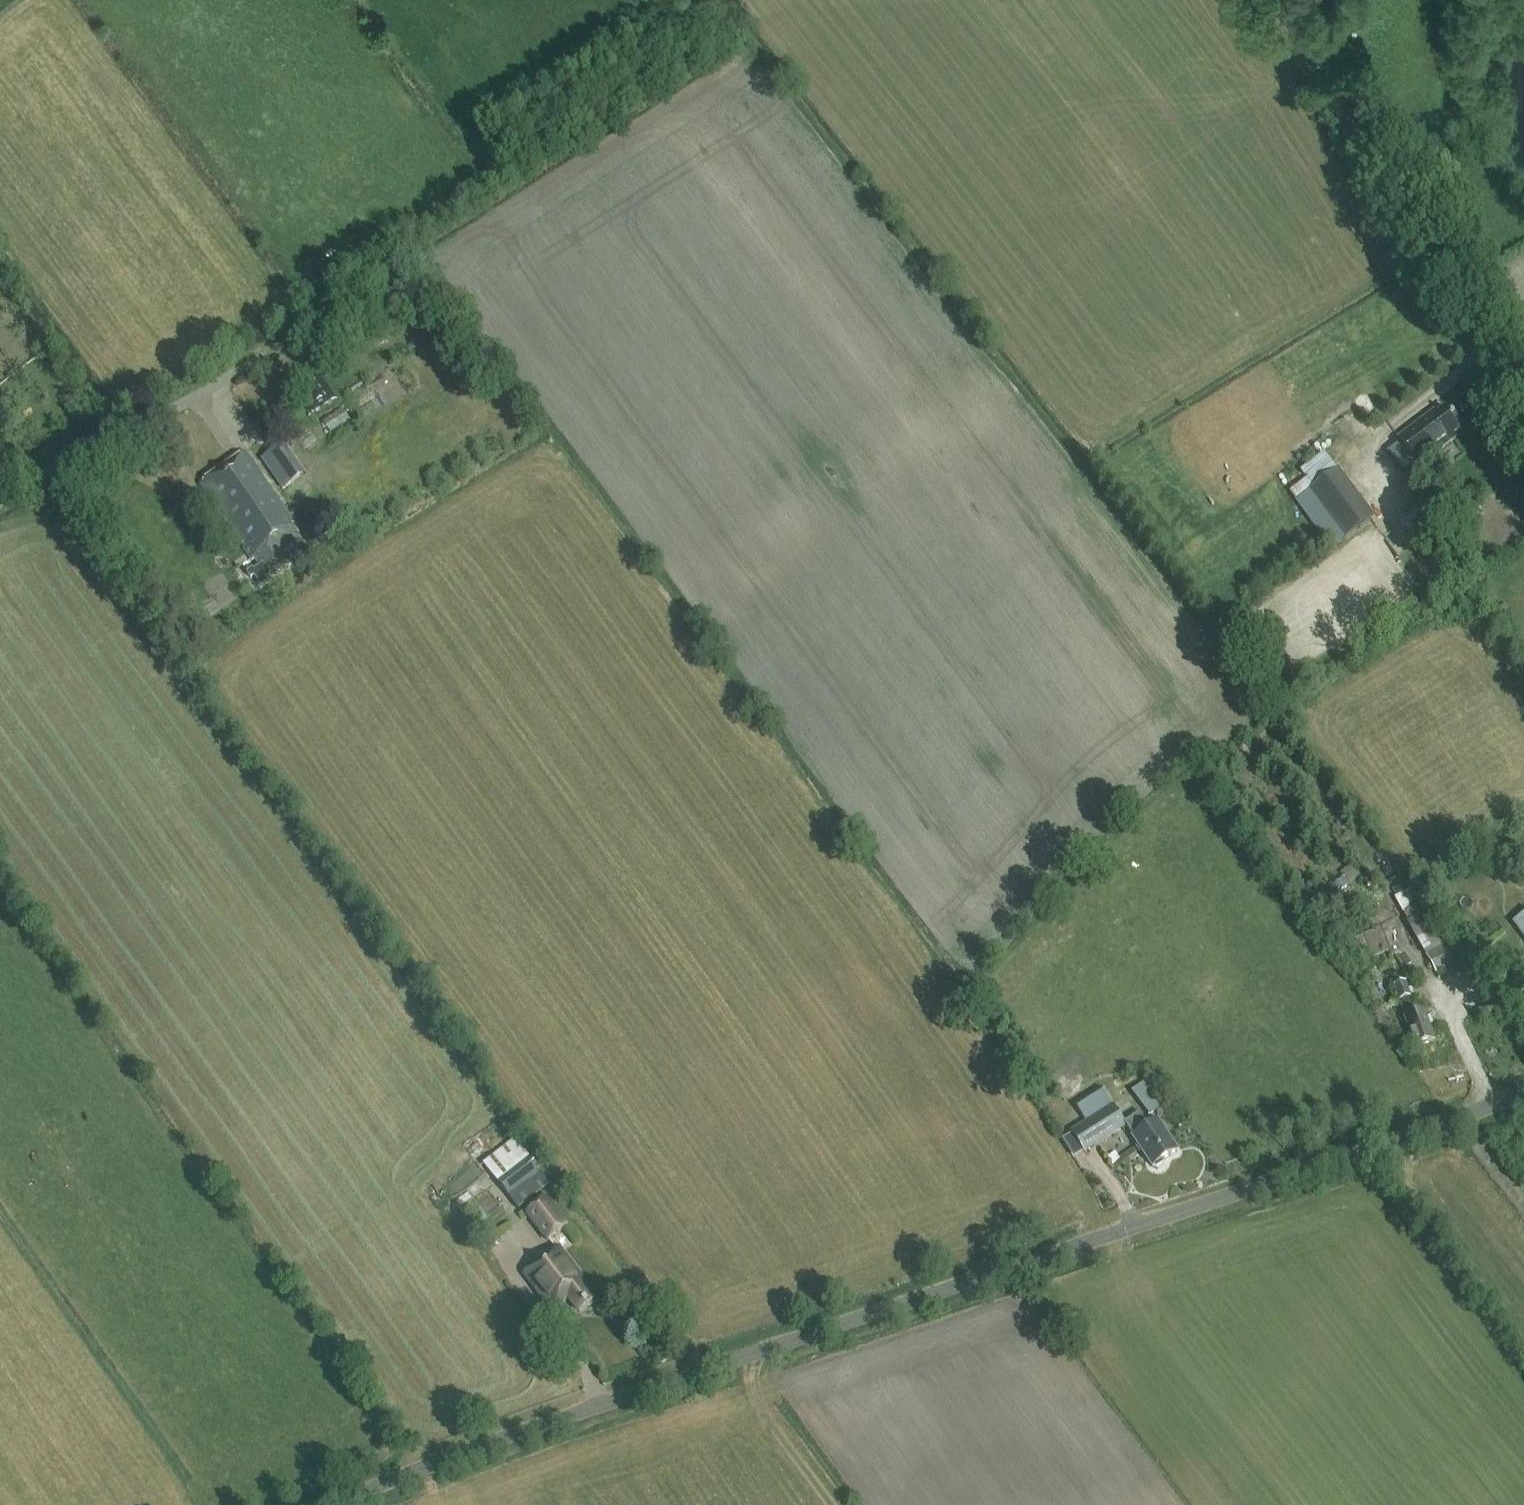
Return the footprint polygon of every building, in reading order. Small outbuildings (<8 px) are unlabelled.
[(309,417),(336,398),(313,366),(286,386),(309,417)] [(1418,466),(1455,438),(1452,435),(1461,429),(1445,408),(1436,414),(1434,411),(1398,439),(1418,466)] [(271,455),(289,489),(314,476),(295,442),(271,455)] [(274,580),(295,565),(286,553),(302,541),(292,526),(295,524),(246,453),(201,485),(254,562),(257,561),(261,566),(254,571),(253,569),(246,573),(251,580),(255,577),(261,587),(273,579),(274,580)] [(1339,468),(1314,487),(1309,490),(1345,539),(1375,517),(1339,468)] [(1463,565),(1473,575),(1484,565),(1475,554),(1463,565)] [(232,583),(226,586),(230,594),(224,596),(221,589),(212,593),(218,606),(239,597),(232,583)] [(1490,611),(1497,619),(1507,612),(1500,603),(1490,611)] [(1426,956),(1449,942),(1424,902),(1403,914),(1408,922),(1406,923),(1426,956)] [(1513,923),(1523,937),(1523,915),(1513,923)] [(1391,951),(1382,928),(1363,936),(1372,958),(1391,951)] [(1426,956),(1436,973),(1464,957),(1454,940),(1426,956)] [(1437,1038),(1428,1010),(1424,1011),(1421,1002),(1415,1005),(1407,983),(1397,985),(1416,1044),(1437,1038)] [(1146,1081),(1131,1092),(1150,1117),(1164,1106),(1146,1081)] [(1085,1121),(1112,1105),(1100,1084),(1073,1100),(1085,1121)] [(1153,1166),(1180,1150),(1163,1120),(1152,1126),(1143,1112),(1128,1121),(1118,1104),(1073,1129),(1086,1151),(1130,1126),(1153,1166)] [(483,1164),(519,1209),(550,1184),(514,1139),(483,1164)] [(526,1214),(547,1242),(569,1226),(548,1197),(526,1214)] [(580,1312),(595,1301),(584,1287),(589,1283),(563,1247),(528,1273),(555,1310),(571,1298),(580,1312)]
